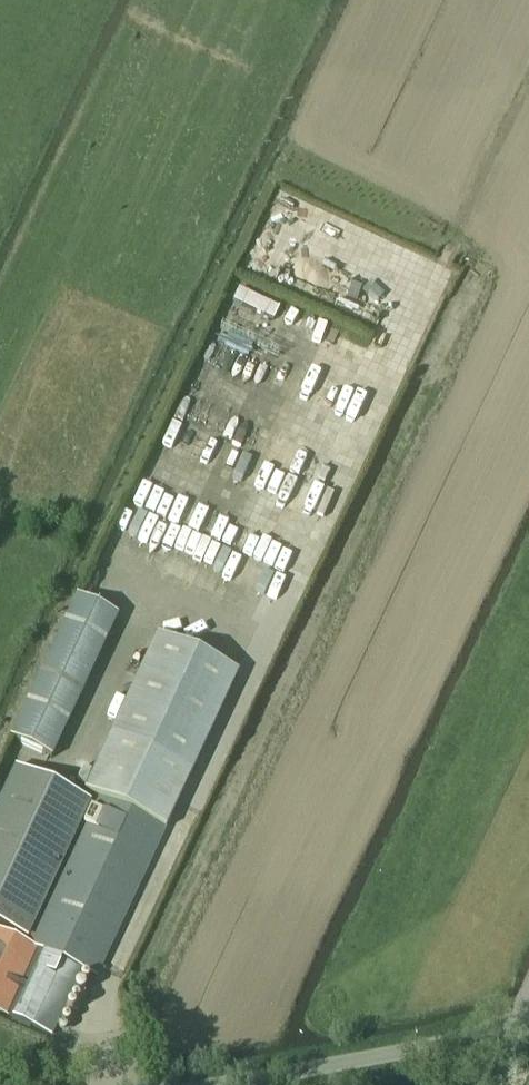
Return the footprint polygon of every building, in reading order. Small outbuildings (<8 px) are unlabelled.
[(76,597),(10,739),(51,758),(117,617),(76,597)] [(157,634),(84,791),(166,829),(237,671),(157,634)] [(0,801),(0,928),(27,941),(62,866),(64,866),(28,945),(0,932),(0,1012),(51,1036),(81,970),(96,976),(161,835),(93,804),(66,861),(65,861),(91,803),(15,768),(0,801)]
